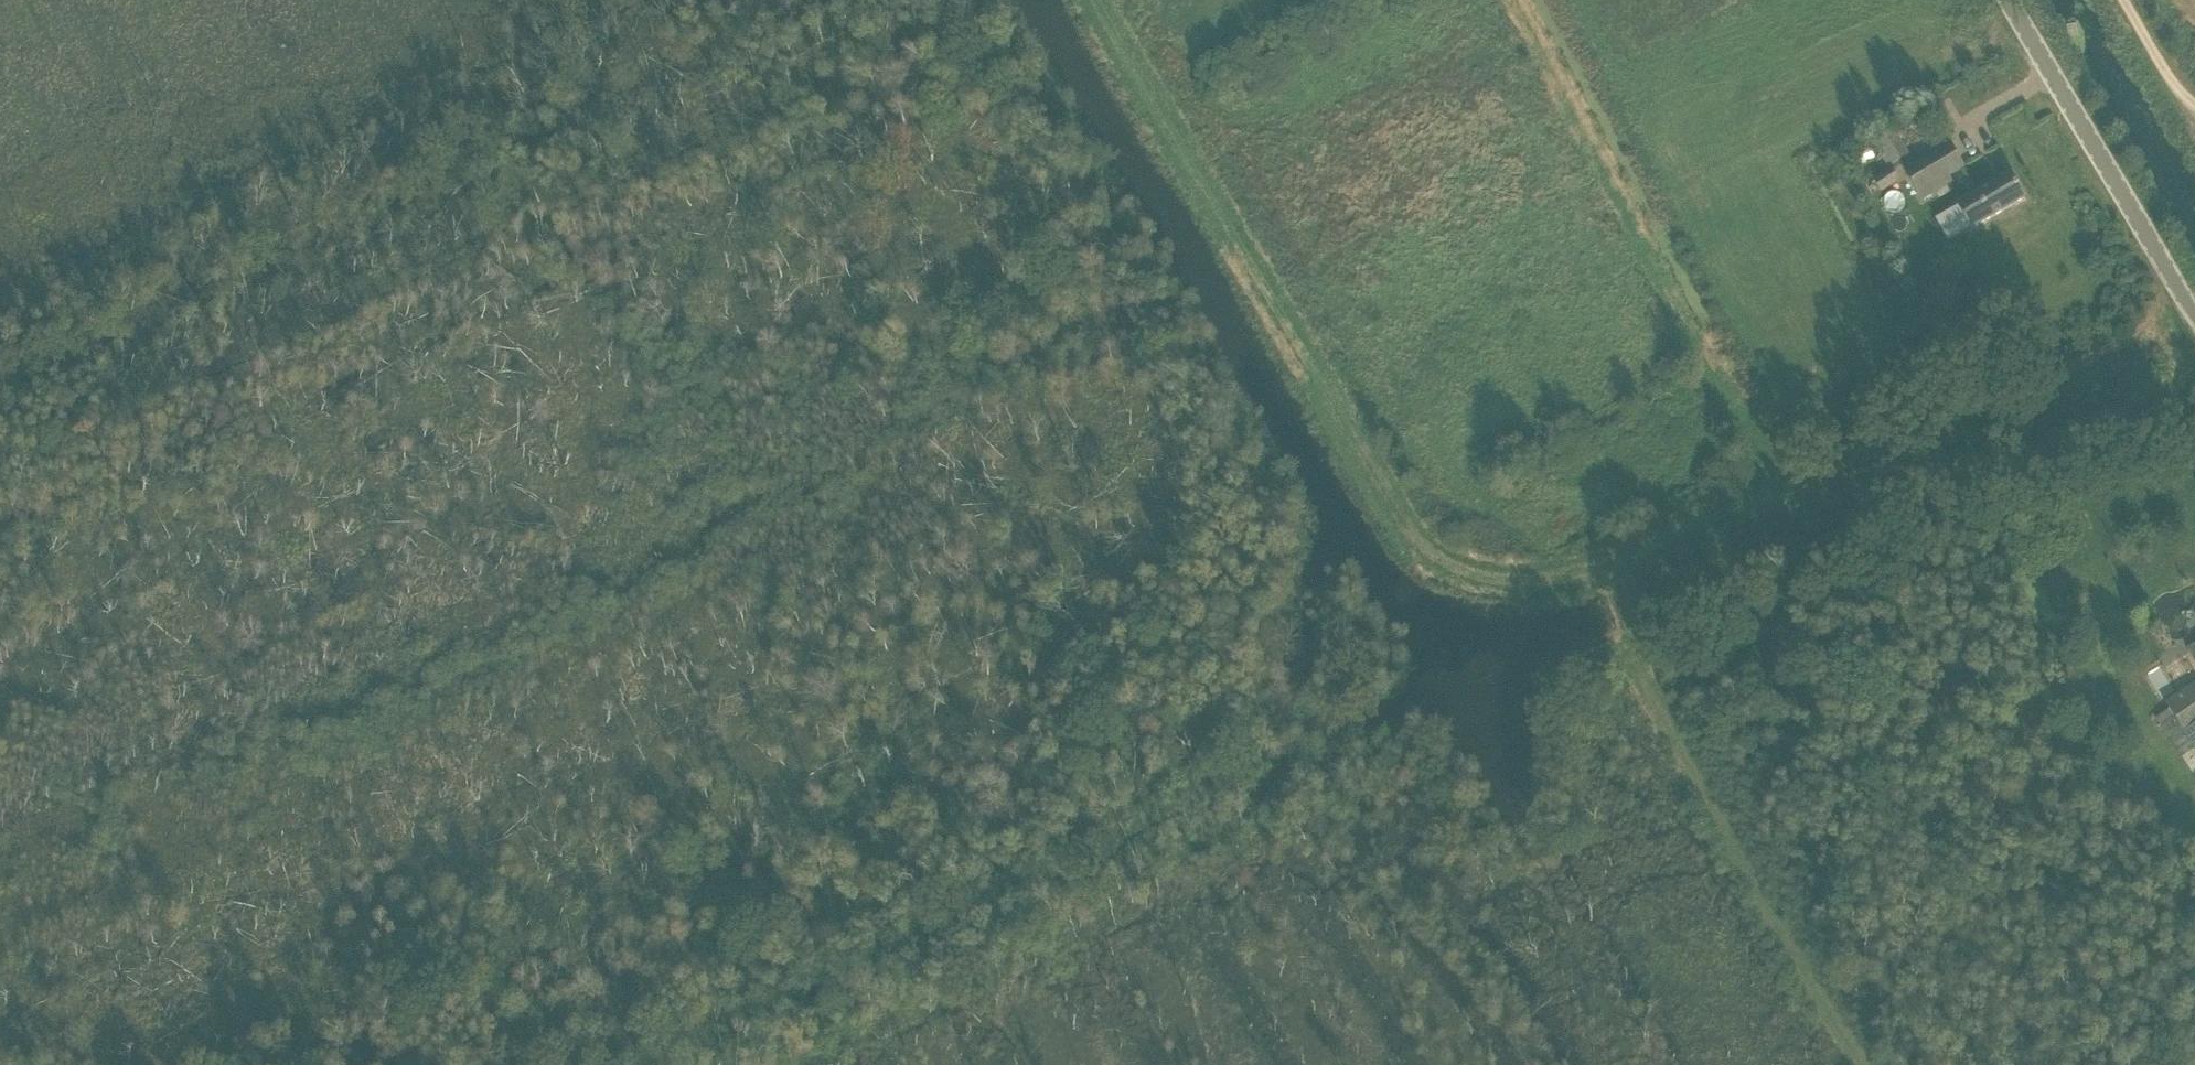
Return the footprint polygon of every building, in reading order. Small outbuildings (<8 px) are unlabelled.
[(1950,146),(1906,171),(1919,192),(1962,166),(1950,146)] [(1886,171),(1873,179),(1874,182),(1881,192),(1890,187),(1900,181),(1897,176),(1892,167),(1889,169),(1886,171)] [(1957,205),(1971,229),(2025,199),(2010,174),(1957,205)] [(2155,717),(2193,774),(2194,773),(2194,691),(2155,717)]
